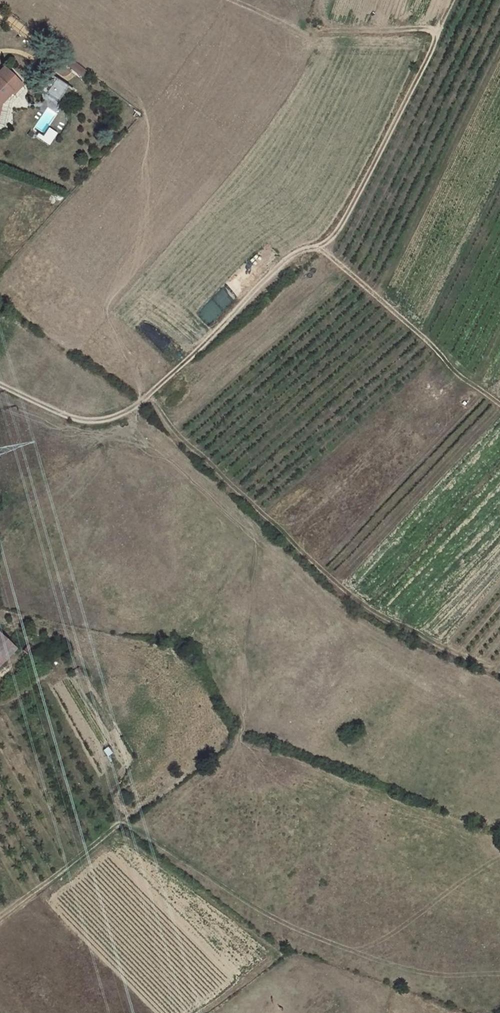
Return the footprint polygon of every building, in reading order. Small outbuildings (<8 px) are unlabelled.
[(86,70),(72,60),(68,65),(82,76),(86,70)] [(10,91),(12,92),(20,83),(2,66),(0,69),(0,102),(10,91)] [(54,80),(49,96),(68,103),(74,86),(54,80)] [(41,139),(50,145),(58,133),(49,127),(41,139)] [(0,633),(0,664),(15,648),(0,633)]
